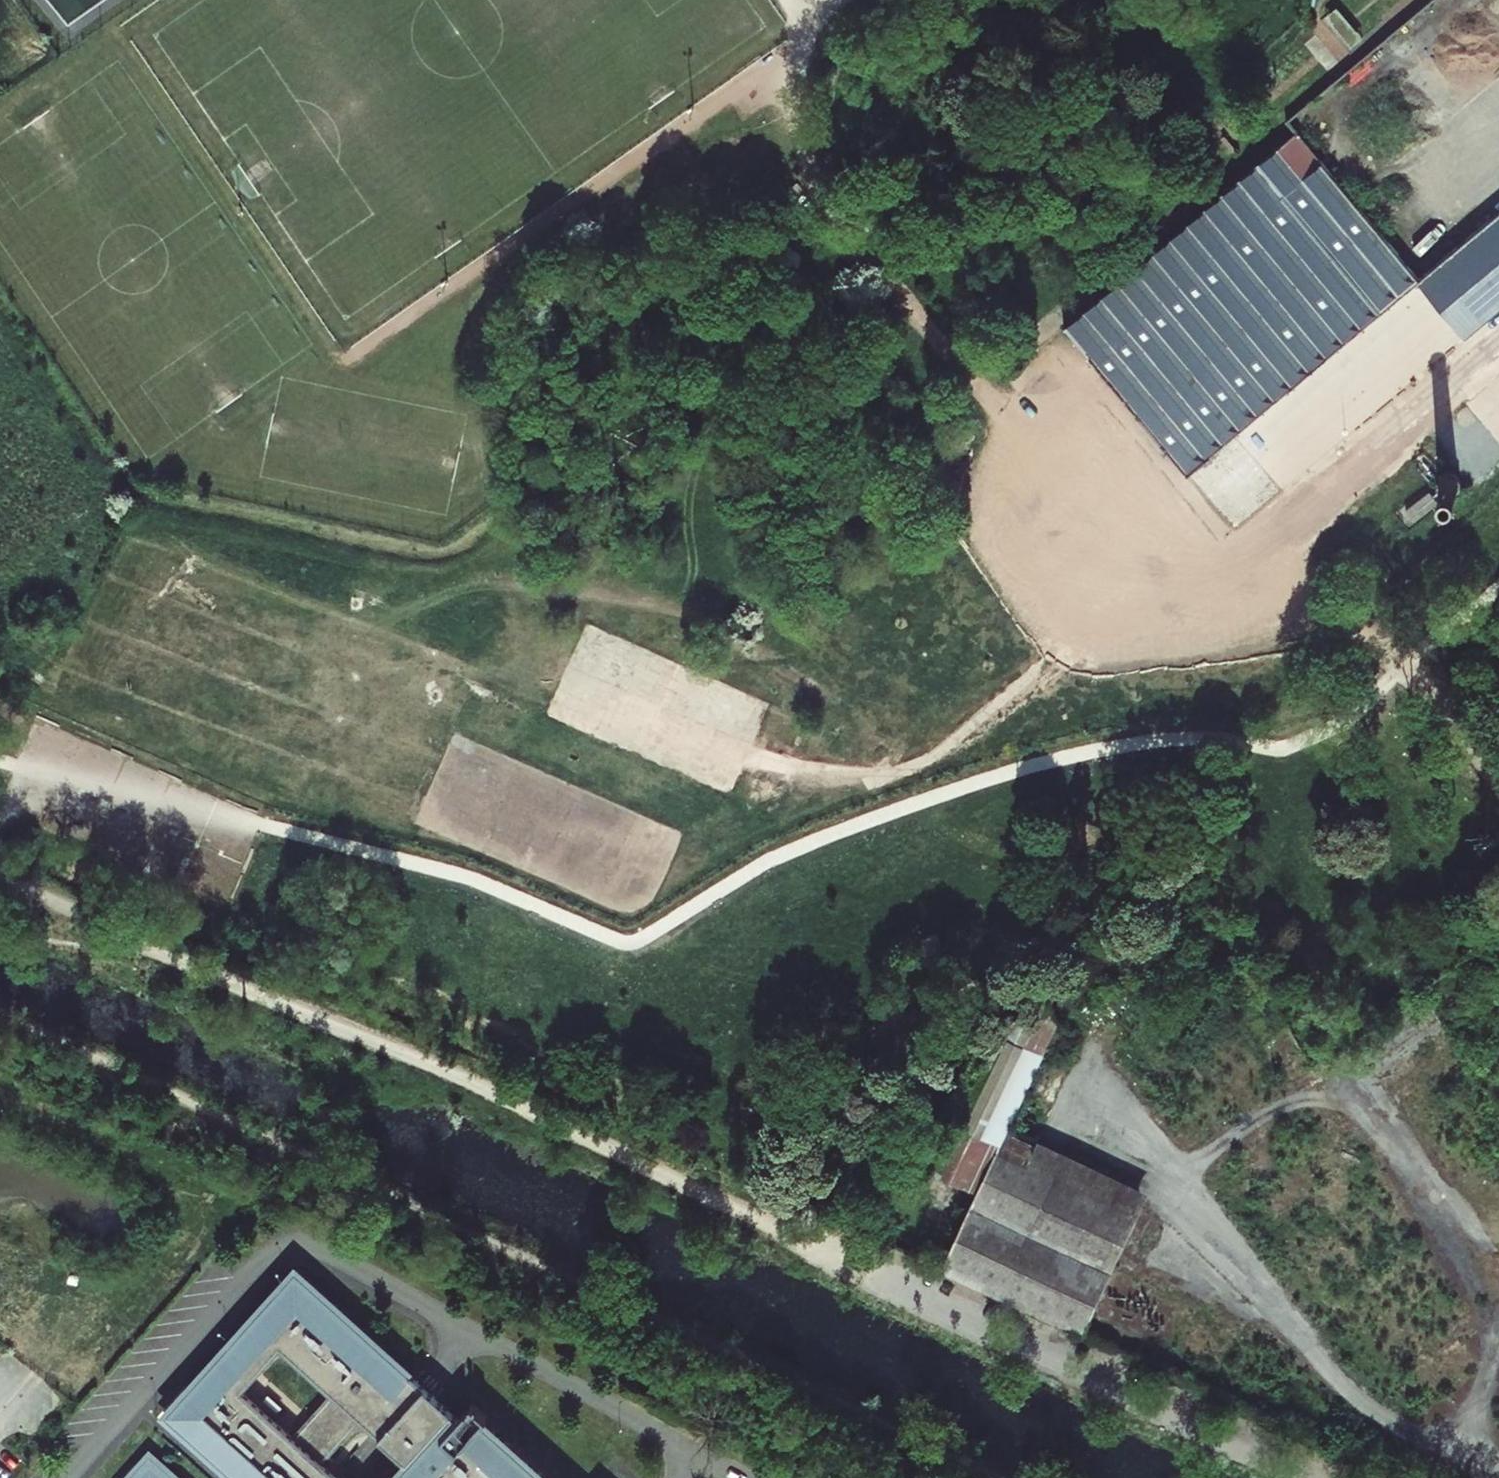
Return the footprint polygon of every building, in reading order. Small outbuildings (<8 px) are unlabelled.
[(1188,477),(1420,280),(1295,133),(1063,331),(1188,477)] [(1420,280),(1466,335),(1498,308),(1498,214),(1420,280)] [(1464,482),(1463,478),(1461,474),(1458,471),(1454,470),(1449,469),(1445,470),(1442,473),(1439,476),(1438,481),(1438,485),(1439,489),(1442,492),(1446,495),(1450,496),(1454,495),(1458,493),(1461,490),(1463,486),(1464,482)] [(1033,1156),(1040,1139),(1066,1084),(980,1044),(888,1240),(1084,1332),(1143,1207),(1033,1156)] [(1033,1156),(1143,1207),(1150,1192),(1040,1139),(1033,1156)] [(310,1475),(318,1466),(333,1448),(333,1444),(342,1434),(346,1434),(356,1422),(363,1414),(363,1410),(372,1400),(376,1400),(401,1372),(370,1344),(368,1346),(363,1342),(363,1338),(343,1321),(339,1321),(330,1312),(330,1308),(289,1273),(264,1301),(264,1306),(256,1315),(252,1315),(234,1335),(234,1339),(226,1349),(222,1349),(204,1369),(205,1373),(196,1382),(192,1383),(184,1393),(180,1389),(165,1405),(198,1434),(248,1477),(313,1477),(310,1475)] [(453,1418),(401,1372),(376,1400),(372,1400),(363,1410),(363,1414),(356,1422),(403,1464),(408,1469),(453,1418)] [(502,1443),(499,1443),(489,1434),(489,1430),(479,1421),(482,1418),(466,1404),(453,1418),(408,1469),(401,1477),(481,1477),(482,1477),(483,1477),(543,1477),(536,1472),(532,1472),(522,1464),(522,1460),(502,1443)] [(198,1434),(165,1405),(157,1414),(190,1443),(198,1434)] [(144,1462),(129,1477),(162,1477),(144,1462)] [(408,1469),(403,1464),(391,1477),(401,1477),(408,1469)] [(310,1475),(313,1477),(331,1477),(318,1466),(310,1475)]
